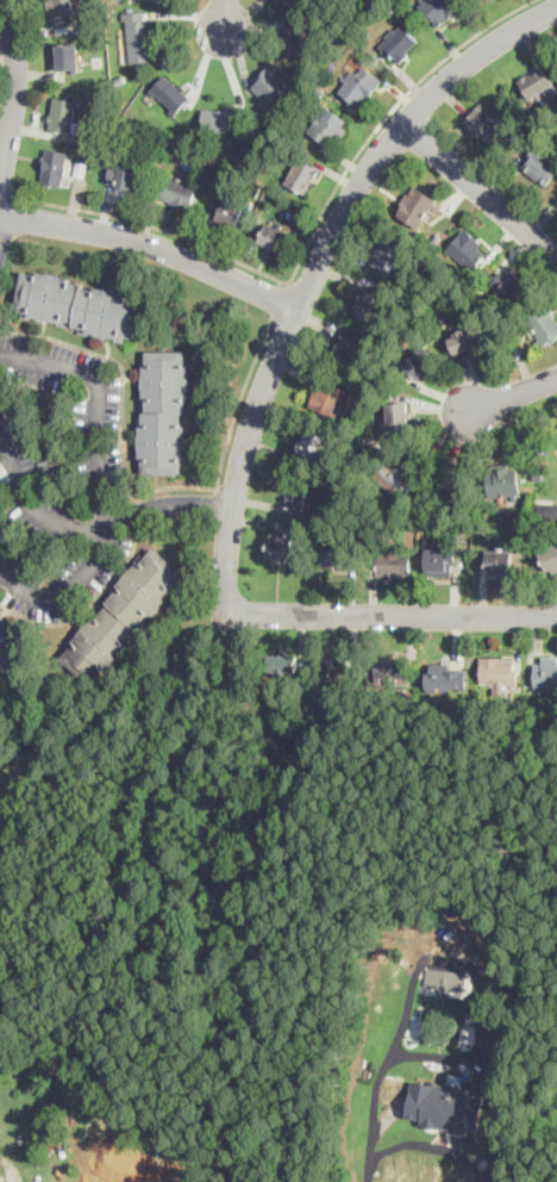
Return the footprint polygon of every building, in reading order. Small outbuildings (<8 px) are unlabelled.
[(54,17),(49,0),(73,0),(76,11),(54,17)] [(419,5),(434,27),(462,8),(456,0),(425,0),(419,5)] [(152,58),(150,20),(146,20),(145,10),(120,12),(120,20),(127,19),(131,61),(152,58)] [(402,25),(381,45),(398,62),(418,42),(402,25)] [(79,42),(56,43),(57,68),(80,67),(79,42)] [(270,62),(250,81),(271,102),(290,83),(270,62)] [(384,77),(364,63),(358,70),(353,67),(346,75),(343,73),(340,76),(348,82),(342,91),(359,104),(369,89),(374,92),(384,77)] [(543,66),(519,80),(531,99),(553,85),(543,66)] [(192,98),(165,74),(151,89),(179,113),(192,98)] [(55,95),(49,130),(74,135),(80,99),(55,95)] [(481,101),(467,119),(493,141),(503,126),(483,108),(486,105),(481,101)] [(204,107),(240,106),(240,130),(205,131),(204,107)] [(326,106),(308,132),(332,148),(346,126),(342,123),(345,118),(326,106)] [(522,166),(547,187),(556,176),(556,162),(539,145),(522,166)] [(69,151),(49,148),(43,182),(63,186),(69,151)] [(134,192),(140,162),(112,156),(108,180),(119,182),(118,188),(134,192)] [(300,156),(287,180),(307,192),(321,168),(300,156)] [(199,183),(168,173),(159,198),(190,209),(199,183)] [(415,183),(396,212),(419,226),(431,207),(438,212),(442,206),(436,203),(438,198),(415,183)] [(237,226),(245,206),(217,194),(208,214),(237,226)] [(290,230),(267,220),(259,242),(282,251),(290,230)] [(465,226),(449,247),(475,268),(488,253),(481,247),(484,242),(465,226)] [(384,239),(374,263),(399,274),(408,250),(384,239)] [(512,266),(492,282),(508,300),(527,284),(512,266)] [(134,338),(143,293),(23,270),(13,317),(134,338)] [(373,286),(369,294),(361,291),(351,310),(382,325),(393,304),(382,298),(386,292),(373,286)] [(550,301),(556,311),(556,336),(545,344),(542,340),(537,343),(534,340),(538,336),(526,319),(550,301)] [(472,324),(450,335),(458,354),(481,343),(472,324)] [(343,330),(332,359),(357,368),(369,340),(343,330)] [(421,343),(402,362),(418,378),(437,360),(421,343)] [(187,350),(139,350),(139,474),(186,474),(187,350)] [(350,392),(319,380),(308,406),(338,418),(350,392)] [(409,399),(387,400),(387,412),(381,412),(381,425),(388,425),(389,431),(412,430),(409,399)] [(299,422),(292,444),(317,452),(323,429),(299,422)] [(421,478),(399,458),(383,475),(405,496),(421,478)] [(462,472),(451,471),(451,477),(443,477),(440,494),(459,496),(462,472)] [(520,496),(518,471),(488,474),(490,499),(520,496)] [(288,475),(281,505),(303,511),(312,481),(288,475)] [(538,520),(556,521),(556,503),(539,502),(538,520)] [(269,535),(268,561),(294,562),(295,536),(269,535)] [(431,542),(431,559),(455,559),(455,542),(431,542)] [(61,660),(99,688),(186,572),(148,543),(61,660)] [(349,544),(319,543),(318,563),(348,564),(349,544)] [(539,552),(549,572),(556,569),(556,544),(539,552)] [(486,547),(486,570),(513,570),(514,548),(486,547)] [(333,552),(333,573),(356,573),(357,553),(333,552)] [(378,554),(377,576),(403,577),(405,554),(378,554)] [(13,678),(36,635),(0,616),(0,671),(13,678)] [(287,655),(269,654),(269,672),(287,672),(287,655)] [(326,654),(326,677),(350,677),(350,655),(326,654)] [(536,689),(556,688),(556,666),(556,654),(544,654),(544,661),(536,661),(536,689)] [(382,655),(381,678),(408,678),(409,657),(382,655)] [(481,655),(481,685),(518,686),(519,657),(481,655)] [(427,660),(427,685),(464,686),(464,667),(450,667),(450,660),(427,660)] [(425,985),(440,988),(440,991),(449,993),(449,988),(464,990),(467,971),(427,966),(425,985)] [(406,1115),(421,1118),(420,1124),(467,1133),(468,1127),(477,1130),(483,1094),(412,1080),(406,1115)]
